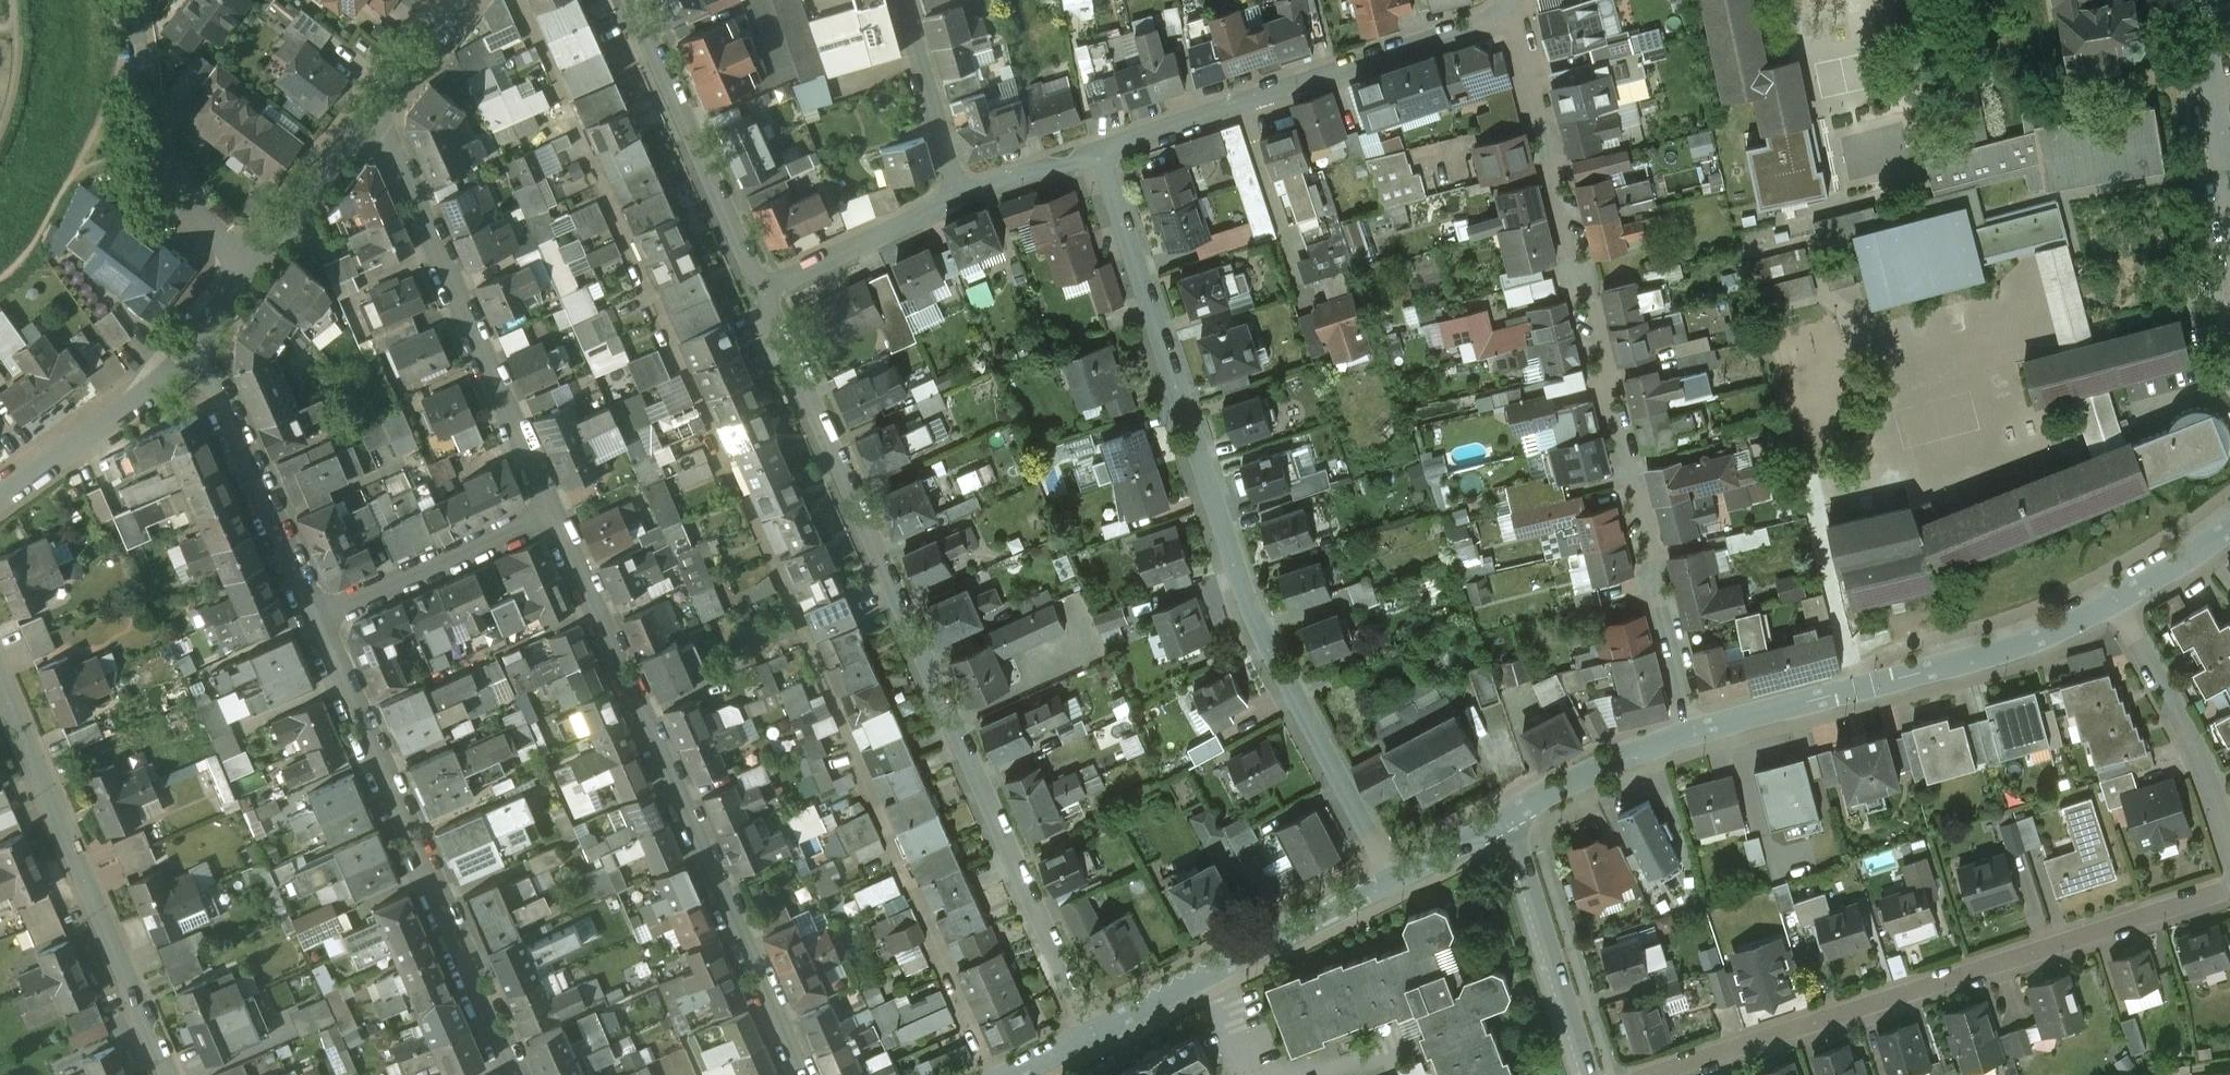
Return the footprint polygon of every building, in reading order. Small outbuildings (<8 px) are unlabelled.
[(165,30),(188,48),(202,30),(211,37),(221,24),(227,28),(248,1),(246,0),(188,0),(165,30)] [(327,2),(333,6),(341,5),(350,12),(359,0),(327,0),(327,2)] [(384,12),(393,0),(368,0),(384,12)] [(503,0),(492,0),(482,13),(492,32),(514,22),(503,0)] [(534,12),(547,7),(562,0),(529,0),(534,12)] [(547,7),(553,21),(540,26),(546,39),(586,22),(576,0),(562,0),(547,7)] [(667,20),(702,5),(700,0),(658,0),(667,20)] [(801,82),(826,74),(807,22),(800,0),(773,0),(801,82)] [(883,0),(807,22),(826,74),(898,53),(883,0)] [(920,3),(923,15),(946,9),(943,0),(932,0),(920,3)] [(1081,0),(1072,2),(1075,19),(1084,17),(1081,0)] [(1096,12),(1106,10),(1105,0),(1094,0),(1096,12)] [(1276,0),(1281,19),(1300,13),(1304,12),(1302,0),(1278,0),(1276,0)] [(1363,36),(1396,27),(1393,17),(1412,13),(1409,0),(1354,0),(1363,36)] [(1418,11),(1431,8),(1429,0),(1416,0),(1418,11)] [(1431,8),(1431,9),(1470,0),(1429,0),(1431,8)] [(1564,5),(1565,7),(1542,13),(1538,14),(1549,57),(1575,50),(1576,52),(1590,48),(1603,45),(1601,38),(1597,23),(1593,20),(1597,13),(1594,0),(1584,0),(1582,0),(1564,5)] [(1541,11),(1542,13),(1565,7),(1564,5),(1582,0),(1538,0),(1541,11)] [(1728,97),(1758,91),(1769,142),(1748,146),(1760,208),(1830,193),(1814,121),(1809,122),(1796,60),(1764,66),(1751,0),(1707,0),(1728,97)] [(2056,12),(2060,11),(2069,65),(2071,65),(2074,79),(2096,75),(2095,68),(2120,64),(2117,50),(2128,48),(2134,52),(2142,51),(2146,45),(2145,38),(2139,34),(2136,20),(2137,20),(2134,0),(2054,0),(2056,12)] [(1168,7),(1173,27),(1184,24),(1178,4),(1168,7)] [(946,9),(923,15),(932,46),(965,37),(961,23),(956,6),(946,9)] [(553,21),(547,7),(534,12),(540,26),(553,21)] [(331,33),(300,9),(283,30),(303,45),(303,44),(315,53),(331,33)] [(1244,30),(1237,9),(1210,19),(1211,22),(1215,41),(1217,40),(1227,73),(1262,61),(1278,56),(1269,22),(1244,30)] [(997,13),(981,18),(985,32),(1000,27),(997,13)] [(1281,19),(1269,22),(1278,56),(1308,46),(1300,13),(1281,19)] [(981,18),(961,23),(965,37),(985,32),(981,18)] [(1204,24),(1202,18),(1187,23),(1189,29),(1187,30),(1191,49),(1215,41),(1211,22),(1204,24)] [(492,32),(482,37),(487,48),(489,53),(521,38),(514,22),(492,32)] [(586,22),(546,39),(558,67),(598,49),(586,22)] [(724,23),(678,43),(705,105),(751,85),(744,68),(752,64),(739,36),(731,40),(724,23)] [(1647,61),(1669,56),(1661,25),(1633,32),(1637,47),(1643,45),(1647,61)] [(1000,27),(985,32),(989,44),(1004,40),(1000,27)] [(1155,28),(1136,34),(1144,65),(1145,65),(1164,58),(1155,28)] [(1627,31),(1601,38),(1603,45),(1590,48),(1594,62),(1594,63),(1633,53),(1627,31)] [(985,32),(965,37),(969,50),(989,44),(985,32)] [(1120,35),(1106,39),(1116,74),(1130,69),(1120,35)] [(965,37),(932,46),(941,78),(974,69),(969,50),(965,37)] [(1106,39),(1080,46),(1077,50),(1086,83),(1116,74),(1106,39)] [(1191,49),(1190,49),(1197,83),(1227,73),(1217,40),(1215,41),(1191,49)] [(366,48),(358,42),(356,46),(363,51),(366,48)] [(343,80),(316,59),(315,53),(303,44),(303,45),(306,48),(298,59),(294,56),(277,79),(295,93),(295,96),(304,103),(307,102),(318,111),(343,80)] [(1477,45),(1436,58),(1447,91),(1454,89),(1476,82),(1478,88),(1483,91),(1485,91),(1486,90),(1508,84),(1509,83),(1504,67),(1506,65),(1504,60),(1500,58),(1496,59),(1494,61),(1492,62),(1489,51),(1477,45)] [(1308,46),(1278,56),(1280,65),(1312,55),(1309,46),(1308,46)] [(487,48),(457,61),(463,75),(485,64),(482,56),(489,53),(487,48)] [(598,49),(558,67),(570,96),(610,78),(598,49)] [(1633,53),(1594,63),(1594,62),(1586,64),(1589,78),(1609,73),(1612,85),(1647,76),(1640,51),(1633,53)] [(197,55),(172,88),(188,100),(198,86),(213,67),(197,55)] [(1164,58),(1145,65),(1155,97),(1184,87),(1175,55),(1164,58)] [(1278,56),(1262,61),(1265,70),(1280,65),(1278,56)] [(455,57),(433,86),(452,101),(454,99),(470,91),(464,78),(463,75),(457,61),(455,57)] [(1436,58),(1355,85),(1369,127),(1450,101),(1447,91),(1436,58)] [(236,77),(217,62),(213,67),(198,86),(211,96),(220,84),(227,89),(236,77)] [(1586,64),(1553,73),(1557,87),(1589,78),(1586,64)] [(1130,69),(1116,74),(1126,106),(1155,97),(1145,65),(1130,69)] [(487,67),(464,78),(470,91),(475,104),(484,100),(498,93),(487,67)] [(975,73),(943,83),(947,99),(980,89),(975,73)] [(1557,87),(1553,88),(1560,119),(1593,111),(1617,104),(1612,85),(1609,73),(1589,78),(1557,87)] [(1116,74),(1086,83),(1095,116),(1126,106),(1116,74)] [(612,81),(584,94),(597,120),(624,108),(612,81)] [(1042,81),(1025,87),(1028,101),(1045,95),(1042,81)] [(433,86),(428,82),(406,111),(404,126),(434,191),(454,182),(449,172),(483,156),(484,156),(475,138),(458,146),(450,125),(462,109),(452,101),(433,86)] [(220,84),(211,96),(214,98),(208,106),(203,107),(192,121),(229,150),(258,113),(227,89),(220,84)] [(1508,84),(1486,90),(1496,128),(1517,122),(1508,84)] [(1045,95),(1028,101),(1039,135),(1082,120),(1070,87),(1045,95)] [(987,111),(982,92),(966,98),(970,108),(975,123),(989,118),(987,111)] [(511,123),(498,93),(484,100),(497,130),(511,123)] [(1331,93),(1294,105),(1300,126),(1298,127),(1305,148),(1307,147),(1308,149),(1345,137),(1346,136),(1345,135),(1331,93)] [(2024,132),(1924,159),(1932,190),(2040,162),(2034,124),(2096,113),(2093,93),(2020,105),(2024,132)] [(597,120),(584,94),(572,99),(584,126),(597,120)] [(966,98),(955,101),(959,112),(970,108),(966,98)] [(1018,101),(987,111),(989,118),(997,149),(1027,140),(1018,101)] [(2096,113),(2034,124),(2040,162),(2045,188),(2045,189),(2165,169),(2154,103),(2096,113)] [(624,108),(597,120),(609,147),(636,135),(624,108)] [(1560,119),(1569,156),(1603,147),(1601,139),(1596,119),(1593,111),(1560,119)] [(299,142),(259,112),(258,113),(229,150),(269,181),(299,142)] [(751,113),(716,129),(728,158),(763,142),(751,113)] [(1617,114),(1596,119),(1601,139),(1622,133),(1617,114)] [(975,123),(956,129),(965,160),(997,149),(989,118),(975,123)] [(609,147),(597,120),(584,126),(583,126),(596,153),(609,147)] [(497,130),(488,133),(494,147),(517,137),(511,123),(497,130)] [(1277,237),(1240,123),(1220,130),(1228,154),(1257,242),(1273,236),(1273,238),(1277,237)] [(1298,127),(1261,139),(1279,193),(1289,189),(1283,174),(1304,167),(1310,165),(1305,148),(1298,127)] [(1691,133),(1704,192),(1726,187),(1713,128),(1691,133)] [(1220,130),(1176,144),(1183,167),(1184,166),(1185,168),(1228,154),(1220,130)] [(488,133),(487,131),(474,137),(475,138),(484,156),(483,156),(489,169),(501,163),(494,147),(488,133)] [(1367,159),(1358,131),(1345,135),(1346,136),(1345,137),(1353,162),(1366,159),(1367,159)] [(552,139),(558,152),(575,145),(570,132),(552,139)] [(1524,134),(1504,139),(1495,141),(1478,146),(1487,181),(1489,181),(1533,169),(1524,134)] [(609,147),(596,153),(608,180),(621,174),(648,161),(636,135),(609,147)] [(922,138),(880,150),(879,150),(889,185),(891,185),(933,173),(927,153),(924,154),(920,139),(923,138),(922,138)] [(536,145),(543,174),(561,170),(553,140),(536,145)] [(763,142),(728,158),(741,186),(776,171),(763,142)] [(510,184),(542,177),(535,149),(504,156),(510,184)] [(1367,159),(1366,159),(1382,209),(1426,197),(1419,172),(1413,174),(1405,150),(1367,159)] [(648,161),(621,174),(633,201),(661,188),(648,161)] [(2045,188),(2040,162),(1932,190),(1934,196),(1974,186),(2024,173),(2029,191),(2045,188)] [(375,165),(365,164),(348,186),(358,210),(367,228),(396,213),(375,165)] [(1183,167),(1145,180),(1156,213),(1195,200),(1185,168),(1184,166),(1183,167)] [(1309,183),(1304,167),(1283,174),(1289,189),(1298,218),(1318,211),(1320,217),(1337,211),(1326,177),(1309,183)] [(633,201),(621,174),(608,180),(620,206),(633,201)] [(1610,179),(1577,187),(1586,224),(1619,216),(1617,206),(1612,188),(1610,179)] [(493,206),(482,181),(469,187),(479,212),(493,206)] [(1487,181),(1464,188),(1468,200),(1492,193),(1489,181),(1487,181)] [(469,187),(458,192),(454,182),(434,191),(454,237),(484,223),(479,212),(469,187)] [(1638,182),(1612,188),(1617,206),(1642,200),(1638,182)] [(1536,184),(1498,193),(1504,216),(1507,227),(1545,217),(1536,184)] [(889,185),(867,193),(867,194),(874,216),(875,217),(899,208),(891,185),(889,185)] [(348,186),(335,202),(342,217),(358,210),(348,186)] [(1934,196),(1874,212),(1873,207),(1813,223),(1819,248),(1858,238),(1872,293),(2036,251),(2068,242),(2068,243),(2069,243),(2058,201),(1983,220),(1974,186),(1934,196)] [(633,201),(620,206),(632,233),(672,215),(661,188),(633,201)] [(769,188),(748,198),(753,209),(774,200),(769,188)] [(88,191),(72,212),(82,221),(99,199),(88,191)] [(1036,192),(1002,203),(1009,227),(1033,219),(1044,216),(1040,204),(1036,192)] [(867,194),(837,205),(846,226),(874,216),(867,194)] [(753,209),(751,210),(768,247),(803,232),(803,231),(811,227),(799,200),(790,205),(785,195),(774,200),(753,209)] [(540,196),(525,203),(531,215),(546,208),(540,196)] [(1064,196),(1040,204),(1044,216),(1033,219),(1043,249),(1049,247),(1086,235),(1087,234),(1076,202),(1064,196)] [(82,221),(76,229),(77,230),(66,244),(127,291),(138,277),(120,262),(142,233),(118,214),(119,212),(100,197),(99,199),(82,221)] [(1195,200),(1156,213),(1161,228),(1165,226),(1173,250),(1208,238),(1195,200)] [(531,215),(525,218),(531,232),(536,244),(548,238),(545,232),(553,229),(550,223),(551,222),(546,208),(531,215)] [(1003,250),(988,208),(946,225),(962,264),(980,257),(1003,250)] [(1337,211),(1320,217),(1318,211),(1298,218),(1313,263),(1301,267),(1307,283),(1321,278),(1343,270),(1356,266),(1337,211)] [(396,213),(367,228),(374,244),(380,258),(382,263),(412,249),(396,213)] [(672,215),(632,233),(644,260),(657,254),(685,242),(672,215)] [(1504,216),(1469,226),(1472,237),(1501,229),(1507,227),(1504,216)] [(1619,216),(1586,224),(1595,260),(1628,252),(1625,242),(1621,225),(1619,216)] [(1360,217),(1350,219),(1356,251),(1367,248),(1360,217)] [(1507,227),(1501,229),(1511,271),(1500,274),(1504,290),(1530,284),(1545,280),(1541,266),(1556,262),(1545,217),(1507,227)] [(1643,220),(1621,225),(1625,242),(1647,236),(1643,220)] [(504,223),(488,231),(485,223),(484,223),(454,237),(468,270),(507,252),(515,248),(514,247),(504,223)] [(548,238),(536,244),(538,247),(543,260),(548,270),(564,263),(584,254),(573,228),(548,238)] [(528,241),(514,247),(515,248),(507,252),(511,260),(538,247),(536,244),(531,232),(525,234),(528,241)] [(161,247),(142,233),(120,262),(138,277),(127,291),(123,297),(152,319),(191,268),(162,245),(161,247)] [(1086,235),(1049,247),(1061,282),(1089,273),(1097,270),(1097,269),(1086,235)] [(685,242),(657,254),(669,280),(697,268),(685,242)] [(2063,352),(2095,344),(2090,327),(2068,333),(2050,265),(2072,259),(2068,243),(2068,242),(2036,251),(2063,352)] [(374,244),(355,253),(362,266),(380,258),(374,244)] [(538,247),(511,260),(516,273),(528,267),(543,260),(538,247)] [(1803,273),(1813,272),(1810,247),(1788,250),(1790,270),(1802,269),(1803,273)] [(932,249),(897,265),(911,295),(946,279),(932,249)] [(348,254),(322,266),(331,286),(352,277),(357,274),(348,254)] [(657,254),(645,260),(657,286),(669,280),(657,254)] [(980,257),(962,264),(968,278),(985,271),(980,257)] [(1849,258),(1837,262),(1843,287),(1856,283),(1849,258)] [(2072,259),(2050,265),(2068,333),(2090,327),(2072,259)] [(548,270),(543,260),(528,267),(537,287),(541,297),(557,291),(548,270)] [(290,261),(264,294),(292,318),(319,284),(290,261)] [(1837,262),(1824,265),(1831,290),(1843,287),(1837,262)] [(575,291),(564,263),(548,270),(557,291),(560,298),(575,291)] [(1113,264),(1097,269),(1097,270),(1089,273),(1101,310),(1125,302),(1113,264)] [(508,274),(476,288),(492,324),(524,309),(518,296),(537,287),(528,267),(516,273),(509,276),(508,274)] [(1217,267),(1182,278),(1194,314),(1229,303),(1227,297),(1220,275),(1217,267)] [(697,268),(669,280),(681,307),(709,295),(697,268)] [(1343,270),(1321,278),(1329,302),(1351,294),(1343,270)] [(1233,271),(1220,275),(1227,297),(1240,292),(1233,271)] [(904,309),(888,273),(867,282),(884,318),(904,309)] [(1767,310),(1820,300),(1815,275),(1762,285),(1767,310)] [(352,277),(331,286),(337,299),(357,290),(352,277)] [(410,278),(385,289),(382,285),(369,291),(373,301),(359,307),(374,340),(413,322),(409,312),(422,306),(410,278)] [(1545,280),(1530,284),(1533,299),(1557,293),(1553,278),(1545,280)] [(591,299),(605,293),(599,279),(585,285),(591,299)] [(681,307),(669,280),(657,286),(669,312),(681,307)] [(866,281),(812,306),(831,346),(885,320),(884,318),(867,282),(866,281)] [(971,281),(959,286),(964,297),(976,292),(971,281)] [(1636,283),(1604,291),(1613,327),(1645,319),(1643,309),(1639,292),(1636,283)] [(332,323),(323,303),(327,300),(319,284),(292,318),(310,339),(332,323)] [(575,291),(560,298),(571,323),(580,319),(576,311),(592,304),(585,287),(575,291)] [(1660,287),(1639,292),(1643,309),(1664,304),(1660,287)] [(264,294),(234,333),(233,371),(256,425),(291,410),(283,391),(289,388),(280,370),(275,373),(266,354),(292,318),(264,294)] [(1329,302),(1320,305),(1316,313),(1324,334),(1331,338),(1336,337),(1344,357),(1370,348),(1351,294),(1329,302)] [(709,295),(681,307),(693,334),(721,322),(709,295)] [(1566,301),(1527,310),(1530,322),(1536,344),(1574,335),(1566,301)] [(111,349),(129,337),(109,307),(91,319),(111,349)] [(681,307),(669,312),(681,340),(693,334),(681,307)] [(1486,309),(1441,321),(1447,345),(1472,339),(1478,359),(1492,355),(1506,352),(1536,344),(1530,322),(1492,332),(1486,309)] [(1435,313),(1420,317),(1426,338),(1440,334),(1435,313)] [(594,345),(583,318),(580,319),(571,323),(582,350),(594,345)] [(1645,319),(1613,327),(1622,364),(1655,355),(1652,345),(1648,329),(1645,319)] [(9,320),(0,327),(0,356),(13,374),(20,368),(26,376),(41,365),(27,345),(9,320)] [(2063,352),(2026,362),(2036,403),(2073,393),(2109,384),(2191,362),(2180,321),(2095,344),(2063,352)] [(374,340),(370,342),(376,354),(383,351),(383,350),(391,346),(418,334),(413,322),(374,340)] [(693,334),(681,340),(693,367),(734,349),(722,322),(721,322),(693,334)] [(1247,323),(1202,338),(1215,380),(1260,365),(1259,362),(1270,358),(1266,345),(1256,349),(1247,323)] [(1669,324),(1648,329),(1652,345),(1673,340),(1669,324)] [(418,334),(391,346),(404,374),(419,367),(421,373),(447,361),(432,328),(418,334)] [(520,328),(498,337),(507,358),(529,348),(520,328)] [(55,355),(40,335),(27,345),(41,365),(55,355)] [(1574,335),(1536,344),(1539,357),(1545,378),(1565,373),(1582,368),(1574,335)] [(529,348),(507,358),(522,391),(555,376),(552,368),(545,352),(541,343),(529,348)] [(1536,344),(1506,352),(1511,370),(1530,365),(1530,360),(1539,357),(1536,344)] [(594,345),(582,350),(594,376),(605,371),(594,345)] [(1109,345),(1069,359),(1070,361),(1074,360),(1083,387),(1079,389),(1085,406),(1107,398),(1113,415),(1136,407),(1129,389),(1124,389),(1109,345)] [(55,355),(41,365),(60,392),(85,375),(65,348),(55,355)] [(562,364),(554,348),(545,352),(552,368),(562,364)] [(1506,352),(1492,355),(1497,374),(1511,370),(1506,352)] [(735,353),(707,364),(720,392),(747,380),(735,353)] [(637,359),(626,363),(639,391),(649,387),(637,359)] [(720,392),(707,364),(695,370),(707,398),(720,392)] [(26,376),(0,394),(19,422),(60,392),(41,365),(26,376)] [(350,367),(334,374),(340,388),(356,381),(350,367)] [(1582,368),(1565,373),(1566,377),(1546,382),(1549,394),(1551,394),(1587,385),(1582,368)] [(901,369),(871,383),(880,404),(911,390),(901,369)] [(853,370),(834,378),(838,389),(858,380),(853,370)] [(1659,372),(1626,380),(1635,416),(1668,408),(1665,397),(1661,381),(1659,372)] [(838,389),(832,392),(845,422),(881,406),(871,383),(868,376),(858,380),(838,389)] [(1682,376),(1661,381),(1665,397),(1686,392),(1682,376)] [(747,380),(720,392),(731,418),(759,406),(747,380)] [(936,380),(913,390),(918,402),(919,402),(941,392),(936,380)] [(2109,384),(2073,393),(2086,437),(2094,458),(2128,445),(2124,432),(2132,429),(2128,418),(2120,421),(2109,384)] [(457,386),(421,403),(437,437),(450,431),(455,442),(476,432),(471,422),(473,421),(457,386)] [(1327,399),(1324,391),(1318,392),(1321,401),(1327,399)] [(720,392),(707,398),(719,424),(731,418),(720,392)] [(941,392),(919,402),(924,413),(930,411),(931,413),(947,406),(941,392)] [(1549,394),(1511,404),(1520,434),(1557,425),(1553,412),(1555,411),(1551,394),(1549,394)] [(319,397),(292,409),(299,424),(326,412),(319,397)] [(1261,397),(1225,409),(1236,445),(1273,433),(1270,425),(1277,422),(1273,409),(1266,411),(1261,397)] [(622,401),(607,407),(608,408),(614,423),(619,435),(635,428),(622,401)] [(1555,411),(1553,412),(1557,425),(1562,446),(1600,437),(1591,403),(1555,411)] [(570,406),(535,421),(550,454),(583,438),(590,435),(583,420),(577,423),(570,406)] [(759,406),(731,418),(744,445),(771,433),(759,406)] [(1938,520),(1933,509),(1916,515),(1920,527),(1919,527),(1936,571),(2147,485),(2148,488),(2150,487),(2149,484),(2185,470),(2187,470),(2192,472),(2197,473),(2202,473),(2208,472),(2215,469),(2219,466),(2222,464),(2225,460),(2228,456),(2229,452),(2229,451),(2229,429),(2229,428),(2227,422),(2223,418),(2221,415),(2217,412),(2213,410),(2209,409),(2203,408),(2198,407),(2193,408),(2189,409),(2184,411),(2180,414),(2178,416),(2176,418),(2173,420),(2171,424),(2169,428),(2132,443),(2131,441),(2130,441),(2131,443),(2128,445),(2094,458),(1938,520)] [(608,408),(583,420),(590,435),(614,423),(608,408)] [(1668,408),(1635,416),(1644,453),(1677,444),(1675,434),(1671,418),(1668,408)] [(291,410),(256,425),(269,455),(305,439),(299,424),(292,409),(291,410)] [(1692,413),(1671,418),(1675,434),(1696,429),(1692,413)] [(195,416),(158,433),(124,448),(125,450),(113,455),(120,474),(166,454),(205,438),(195,416)] [(744,445),(731,418),(719,424),(730,451),(731,450),(744,445)] [(381,419),(359,428),(370,452),(391,442),(381,419)] [(590,435),(583,438),(592,458),(615,448),(623,444),(619,435),(614,423),(590,435)] [(635,428),(619,435),(623,444),(631,462),(645,456),(636,436),(650,430),(647,423),(635,428)] [(896,424),(854,442),(870,478),(912,459),(910,455),(901,435),(896,424)] [(927,424),(901,435),(910,455),(937,442),(927,424)] [(1144,430),(1106,442),(1119,480),(1157,468),(1144,430)] [(744,445),(731,450),(749,490),(788,474),(789,474),(771,433),(744,445)] [(1562,446),(1545,450),(1551,472),(1559,470),(1562,481),(1609,470),(1600,437),(1562,446)] [(205,438),(166,454),(174,473),(180,486),(219,470),(205,438)] [(583,438),(550,454),(564,487),(578,481),(580,487),(601,478),(592,458),(583,438)] [(309,466),(281,478),(294,507),(306,501),(329,491),(328,489),(341,483),(342,484),(364,474),(351,447),(309,466)] [(706,447),(670,459),(679,487),(715,475),(706,447)] [(304,452),(275,465),(281,478),(309,466),(304,452)] [(645,456),(631,462),(639,480),(642,488),(664,479),(657,464),(658,464),(653,452),(645,456)] [(1289,453),(1244,467),(1255,502),(1288,491),(1286,485),(1298,481),(1289,453)] [(1733,453),(1700,461),(1702,466),(1684,471),(1688,487),(1694,485),(1697,496),(1771,477),(1768,463),(1737,471),(1733,453)] [(113,455),(99,462),(107,480),(120,474),(113,455)] [(1435,477),(1429,457),(1421,459),(1427,479),(1435,477)] [(1091,458),(1078,462),(1085,486),(1098,482),(1091,458)] [(444,459),(426,467),(438,494),(452,487),(448,479),(452,477),(444,459)] [(1681,461),(1648,470),(1657,506),(1690,497),(1688,487),(1684,471),(1681,461)] [(487,471),(462,481),(465,489),(441,500),(456,532),(523,502),(505,462),(486,470),(487,471)] [(1119,480),(1113,482),(1123,522),(1129,520),(1170,506),(1157,468),(1119,480)] [(965,491),(983,485),(977,469),(959,475),(965,491)] [(219,470),(180,486),(189,506),(194,518),(232,500),(219,470)] [(156,474),(132,484),(140,503),(180,486),(174,473),(159,479),(156,474)] [(788,474),(761,485),(769,504),(773,512),(800,501),(788,474)] [(1435,477),(1427,479),(1438,510),(1438,512),(1448,508),(1442,489),(1450,486),(1446,475),(1435,477)] [(1544,478),(1507,488),(1513,513),(1567,500),(1564,489),(1556,490),(1554,482),(1546,484),(1544,478)] [(921,479),(879,498),(896,536),(938,518),(921,479)] [(132,484),(118,490),(127,509),(140,503),(132,484)] [(98,485),(82,492),(94,521),(110,515),(98,485)] [(749,490),(748,491),(756,510),(769,504),(761,485),(749,490)] [(127,509),(112,516),(126,549),(147,539),(142,528),(189,506),(180,486),(140,503),(127,509)] [(412,486),(386,498),(392,512),(419,500),(412,486)] [(329,491),(306,501),(310,511),(333,501),(329,491)] [(1567,500),(1513,513),(1519,538),(1556,530),(1581,525),(1580,518),(1588,516),(1588,515),(1583,496),(1567,500)] [(976,497),(946,511),(952,523),(982,510),(976,497)] [(1690,497),(1657,506),(1666,542),(1699,534),(1697,524),(1693,508),(1690,497)] [(386,498),(378,502),(384,515),(392,512),(386,498)] [(232,500),(194,518),(201,534),(176,544),(183,561),(247,533),(232,500)] [(456,532),(441,500),(421,509),(435,541),(456,532)] [(310,511),(297,517),(311,550),(347,533),(333,501),(310,511)] [(800,501),(773,512),(775,518),(788,547),(791,553),(818,542),(800,501)] [(1714,503),(1693,508),(1697,524),(1718,518),(1714,503)] [(366,504),(349,512),(356,529),(373,521),(366,504)] [(670,504),(654,510),(661,527),(671,523),(677,521),(670,504)] [(1282,505),(1259,513),(1262,523),(1285,515),(1282,505)] [(1912,505),(1829,525),(1840,573),(1846,572),(1853,605),(1937,586),(1933,572),(1936,571),(1919,527),(1920,527),(1916,515),(1912,505)] [(1617,507),(1588,515),(1588,516),(1580,518),(1581,525),(1556,530),(1562,556),(1588,550),(1626,542),(1617,507)] [(617,508),(581,524),(595,557),(632,541),(617,508)] [(421,509),(400,519),(414,551),(435,541),(421,509)] [(1262,523),(1272,555),(1315,541),(1305,509),(1285,515),(1262,523)] [(1438,510),(1422,515),(1426,527),(1442,522),(1438,512),(1438,510)] [(775,518),(762,523),(776,553),(788,547),(775,518)] [(400,519),(382,527),(380,534),(392,561),(414,551),(400,519)] [(1123,522),(1104,528),(1108,541),(1133,532),(1129,520),(1123,522)] [(356,529),(347,533),(350,540),(357,542),(378,532),(373,521),(356,529)] [(675,533),(671,523),(661,527),(660,527),(664,537),(675,533)] [(247,533),(183,561),(190,577),(214,567),(220,582),(260,564),(247,533)] [(347,533),(311,550),(325,581),(336,587),(364,573),(350,540),(347,533)] [(939,542),(905,557),(919,588),(953,572),(947,560),(970,549),(965,538),(963,533),(940,543),(939,542)] [(980,545),(975,533),(965,538),(970,549),(980,545)] [(1179,536),(1156,544),(1153,537),(1142,541),(1144,548),(1139,550),(1150,583),(1191,569),(1179,536)] [(673,556),(664,537),(653,542),(656,550),(659,549),(667,567),(676,563),(673,556)] [(541,542),(496,562),(506,587),(511,597),(512,596),(526,590),(556,576),(541,542)] [(791,553),(779,558),(791,584),(803,579),(830,567),(819,542),(818,542),(791,553)] [(1626,542),(1588,550),(1596,585),(1634,575),(1626,542)] [(712,587),(695,547),(673,556),(676,563),(690,596),(708,589),(712,587)] [(0,556),(0,585),(1,589),(56,565),(49,549),(25,560),(20,548),(0,556)] [(667,567),(659,549),(656,550),(650,553),(658,571),(667,567)] [(1713,549),(1704,551),(1709,574),(1719,572),(1713,549)] [(1703,550),(1669,559),(1686,628),(1721,620),(1714,593),(1709,574),(1704,551),(1703,550)] [(629,553),(599,567),(614,601),(614,600),(644,587),(641,579),(633,561),(629,553)] [(650,553),(633,561),(641,579),(658,571),(650,553)] [(1484,572),(1496,569),(1492,554),(1480,557),(1484,572)] [(144,558),(132,563),(140,581),(152,576),(144,558)] [(496,562),(473,572),(484,597),(506,587),(496,562)] [(1321,562),(1280,576),(1291,609),(1331,595),(1321,562)] [(260,564),(220,582),(228,600),(205,611),(207,616),(211,625),(274,596),(260,564)] [(56,565),(1,589),(13,617),(44,603),(39,592),(63,581),(56,565)] [(830,567),(803,579),(815,606),(842,594),(830,567)] [(1433,576),(1430,569),(1421,572),(1423,580),(1433,576)] [(473,572),(436,589),(451,621),(461,617),(478,609),(487,605),(484,597),(473,572)] [(556,576),(526,590),(530,599),(538,616),(541,624),(571,611),(556,576)] [(815,606),(803,579),(791,584),(790,585),(797,601),(799,601),(803,611),(815,606)] [(1739,586),(1714,593),(1721,620),(1736,616),(1746,613),(1739,586)] [(644,587),(614,600),(620,612),(650,599),(644,587)] [(967,589),(957,594),(954,588),(941,594),(943,600),(927,607),(942,641),(982,623),(978,615),(1003,604),(996,587),(971,598),(967,589)] [(436,589),(400,605),(415,637),(423,634),(441,626),(451,621),(436,589)] [(690,596),(689,597),(700,622),(715,616),(708,599),(712,597),(708,589),(690,596)] [(1049,590),(1019,603),(1025,617),(1055,603),(1049,590)] [(842,594),(815,606),(827,633),(854,622),(842,594)] [(1824,594),(1801,599),(1807,623),(1829,617),(1824,594)] [(2180,594),(2160,605),(2171,626),(2173,624),(2172,624),(2190,614),(2180,594)] [(211,625),(204,629),(210,643),(241,628),(246,640),(285,621),(274,596),(211,625)] [(511,597),(488,607),(500,633),(520,624),(524,622),(522,623),(515,606),(516,606),(512,596),(511,597)] [(516,606),(515,606),(522,623),(524,622),(538,616),(530,599),(516,606)] [(1193,599),(1159,611),(1173,653),(1211,640),(1206,624),(1202,626),(1193,599)] [(666,601),(622,620),(638,656),(639,656),(668,643),(664,633),(678,627),(666,601)] [(750,610),(747,603),(733,608),(744,635),(754,631),(746,612),(750,610)] [(1025,617),(986,634),(990,643),(998,661),(1067,630),(1055,603),(1025,617)] [(1602,604),(1578,610),(1581,622),(1605,616),(1602,604)] [(2209,604),(2190,614),(2172,624),(2173,624),(2185,647),(2194,642),(2207,665),(2194,671),(2207,695),(2227,685),(2229,691),(2229,621),(2221,626),(2209,604)] [(815,606),(803,611),(808,622),(807,622),(814,638),(827,633),(815,606)] [(395,607),(374,616),(385,641),(393,637),(395,641),(400,639),(398,635),(405,632),(395,607)] [(1122,608),(1094,618),(1100,632),(1127,623),(1122,608)] [(478,609),(461,617),(470,637),(487,629),(478,609)] [(1746,613),(1736,616),(1745,657),(1768,650),(1761,609),(1746,613)] [(1338,614),(1303,627),(1316,662),(1352,648),(1338,614)] [(1644,615),(1606,625),(1610,639),(1599,642),(1604,661),(1614,658),(1653,649),(1644,615)] [(40,616),(17,626),(24,643),(47,633),(40,616)] [(207,616),(195,621),(199,631),(204,629),(211,625),(207,616)] [(374,616),(353,625),(349,638),(362,666),(390,652),(385,641),(374,616)] [(788,617),(765,626),(771,640),(794,631),(788,617)] [(520,624),(500,633),(506,648),(527,639),(520,624)] [(855,625),(828,637),(839,660),(841,664),(867,653),(855,625)] [(441,626),(423,634),(432,653),(449,645),(441,626)] [(1768,650),(1745,657),(1745,660),(1751,690),(1751,691),(1828,671),(1816,626),(1794,632),(1797,643),(1768,650)] [(578,627),(549,640),(556,656),(563,672),(592,659),(578,627)] [(173,631),(164,635),(168,645),(177,641),(173,631)] [(760,645),(755,631),(754,631),(744,635),(750,649),(760,645)] [(47,633),(24,643),(32,660),(55,650),(47,633)] [(292,635),(208,673),(217,691),(254,674),(257,681),(303,660),(292,635)] [(828,637),(816,642),(826,665),(839,660),(828,637)] [(416,640),(390,652),(399,671),(409,667),(407,664),(423,657),(416,640)] [(668,643),(639,656),(656,696),(706,674),(693,642),(678,649),(675,640),(668,643)] [(990,643),(951,661),(971,706),(1010,688),(998,661),(990,643)] [(526,660),(520,646),(500,655),(510,677),(527,669),(523,661),(526,660)] [(1722,646),(1693,653),(1698,672),(1727,665),(1722,646)] [(2102,647),(2094,649),(2097,662),(2102,661),(2106,660),(2102,647)] [(1653,649),(1614,658),(1618,672),(1623,692),(1661,683),(1653,649)] [(2094,649),(2066,657),(2070,670),(2075,668),(2097,662),(2094,649)] [(362,666),(361,666),(375,697),(404,684),(399,671),(390,652),(362,666)] [(785,653),(767,661),(771,670),(789,663),(785,653)] [(867,653),(841,664),(852,691),(879,680),(867,653)] [(444,654),(426,662),(430,673),(448,665),(444,654)] [(71,668),(66,656),(36,669),(48,697),(103,674),(96,657),(71,668)] [(527,669),(510,677),(517,692),(541,682),(563,672),(556,656),(539,663),(539,664),(527,669)] [(1522,658),(1504,663),(1506,674),(1494,677),(1497,688),(1528,680),(1522,658)] [(1604,661),(1583,666),(1586,679),(1587,679),(1618,672),(1614,658),(1604,661)] [(592,659),(563,672),(572,692),(577,703),(606,690),(592,659)] [(303,660),(257,681),(260,689),(268,706),(313,685),(303,660)] [(1727,665),(1698,672),(1705,702),(1751,690),(1745,660),(1727,665)] [(2097,662),(2075,668),(2079,681),(2106,674),(2102,661),(2097,662)] [(498,662),(471,674),(478,689),(505,677),(498,662)] [(841,664),(828,670),(840,696),(852,691),(841,664)] [(1489,664),(1470,670),(1482,707),(1501,700),(1497,688),(1494,677),(1489,664)] [(1583,666),(1560,672),(1563,684),(1568,693),(1589,689),(1587,679),(1586,679),(1583,666)] [(1222,675),(1206,684),(1207,686),(1195,692),(1215,731),(1236,720),(1231,711),(1249,702),(1232,671),(1222,676),(1222,675)] [(563,672),(541,682),(547,694),(551,692),(555,700),(572,692),(563,672)] [(2079,681),(2061,686),(2069,714),(2075,712),(2120,700),(2116,685),(2113,685),(2110,673),(2079,681)] [(103,674),(48,697),(60,726),(91,712),(86,701),(110,690),(103,674)] [(471,674),(428,693),(434,709),(460,697),(478,689),(471,674)] [(879,680),(852,691),(864,718),(891,706),(879,680)] [(797,683),(779,691),(789,718),(810,709),(807,701),(805,702),(797,683)] [(1623,692),(1613,695),(1621,723),(1668,711),(1661,683),(1623,692)] [(424,685),(379,706),(389,729),(434,709),(428,693),(424,685)] [(186,689),(173,694),(174,697),(164,702),(167,710),(191,700),(186,689)] [(260,689),(243,697),(251,713),(268,706),(260,689)] [(478,689),(460,697),(467,712),(484,704),(478,689)] [(606,690),(577,703),(580,710),(588,728),(591,734),(620,721),(606,690)] [(852,691),(840,696),(854,729),(867,723),(864,718),(852,691)] [(2036,693),(2004,701),(2007,710),(1990,715),(2001,755),(2002,757),(2050,744),(2041,713),(2036,693)] [(1406,717),(1376,733),(1385,751),(1388,750),(1457,713),(1447,695),(1419,710),(1413,699),(1400,705),(1406,717)] [(1061,696),(1019,714),(1030,739),(1072,720),(1061,696)] [(460,697),(434,709),(441,723),(467,712),(460,697)] [(762,698),(741,707),(746,717),(767,708),(762,698)] [(695,699),(663,713),(679,749),(711,735),(704,720),(695,699)] [(215,700),(196,708),(210,740),(229,732),(215,700)] [(2120,700),(2075,712),(2082,739),(2089,737),(2134,725),(2130,710),(2123,712),(2120,700)] [(320,701),(262,727),(270,746),(296,735),(303,752),(336,737),(320,701)] [(825,702),(811,708),(816,720),(830,714),(825,702)] [(193,704),(179,711),(184,722),(198,716),(193,704)] [(903,734),(891,706),(864,718),(867,723),(876,745),(903,734)] [(1598,707),(1581,716),(1592,740),(1610,731),(1598,707)] [(726,708),(712,713),(713,716),(704,720),(711,735),(734,726),(726,708)] [(434,709),(389,729),(400,753),(445,733),(441,723),(434,709)] [(519,709),(507,715),(515,733),(528,728),(519,709)] [(2064,745),(2054,709),(2041,713),(2050,744),(2052,749),(2064,745)] [(580,710),(556,721),(564,738),(588,728),(580,710)] [(1565,710),(1549,718),(1547,715),(1535,720),(1537,724),(1523,731),(1541,766),(1583,745),(1565,710)] [(2216,720),(2229,743),(2229,742),(2229,712),(2216,720)] [(1018,713),(981,729),(997,763),(1033,747),(1030,739),(1019,714),(1018,713)] [(1457,713),(1388,750),(1407,789),(1417,784),(1426,802),(1476,775),(1467,758),(1477,753),(1457,713)] [(1948,716),(1914,726),(1915,729),(1924,765),(1929,781),(1977,767),(1976,762),(1966,725),(1965,722),(1951,725),(1948,716)] [(1991,718),(1978,721),(1989,759),(2001,755),(1991,718)] [(1083,720),(1058,732),(1064,745),(1089,734),(1083,720)] [(620,721),(591,734),(599,752),(605,766),(634,754),(620,721)] [(1976,762),(1989,759),(1978,721),(1966,725),(1976,762)] [(94,722),(64,735),(71,751),(101,739),(94,722)] [(867,723),(854,729),(864,751),(876,745),(867,723)] [(2134,725),(2089,737),(2096,765),(2123,758),(2148,752),(2148,751),(2144,736),(2137,738),(2134,725)] [(734,726),(711,735),(717,750),(725,746),(726,749),(741,743),(734,726)] [(506,729),(460,750),(463,758),(458,761),(462,771),(496,757),(515,748),(506,729)] [(1915,729),(1903,732),(1904,738),(1912,769),(1924,765),(1915,729)] [(1127,756),(1145,750),(1139,732),(1121,738),(1127,756)] [(903,734),(876,745),(888,772),(915,760),(903,734)] [(1854,743),(1837,748),(1850,797),(1866,793),(1870,807),(1888,802),(1885,788),(1900,784),(1897,773),(1889,742),(1887,734),(1869,739),(1869,738),(1854,742),(1854,743)] [(711,735),(679,749),(694,783),(725,769),(717,750),(711,735)] [(1216,735),(1187,750),(1195,765),(1224,750),(1216,735)] [(336,737),(303,752),(306,760),(313,774),(346,759),(336,737)] [(1897,773),(1912,769),(1904,738),(1889,742),(1897,773)] [(1269,741),(1230,761),(1247,793),(1286,772),(1269,741)] [(212,745),(205,749),(208,757),(216,754),(212,745)] [(876,745),(864,751),(876,777),(888,772),(876,745)] [(452,748),(407,768),(417,792),(462,771),(458,761),(452,748)] [(1385,751),(1353,768),(1372,802),(1393,791),(1396,796),(1407,789),(1388,750),(1385,751)] [(2148,752),(2123,758),(2127,773),(2133,771),(2155,764),(2151,750),(2148,751),(2148,752)] [(1838,774),(1831,751),(1817,754),(1823,778),(1838,774)] [(599,752),(570,764),(576,779),(605,766),(599,752)] [(277,753),(262,760),(265,768),(282,760),(280,753),(277,754),(277,753)] [(634,754),(605,766),(612,781),(620,799),(649,786),(635,753),(634,754)] [(1817,754),(1804,757),(1811,781),(1823,778),(1817,754)] [(496,757),(462,771),(470,788),(503,773),(496,757)] [(1804,757),(1756,770),(1769,819),(1797,812),(1799,822),(1820,816),(1811,781),(1804,757)] [(204,759),(192,764),(202,787),(213,783),(204,759)] [(306,760),(279,772),(285,787),(313,774),(306,760)] [(814,760),(804,764),(808,773),(818,769),(814,760)] [(915,760),(888,772),(900,799),(928,787),(916,760),(915,760)] [(738,772),(742,784),(767,776),(764,764),(738,772)] [(838,764),(818,772),(823,783),(843,774),(838,764)] [(113,765),(83,778),(95,806),(149,782),(142,766),(118,776),(113,765)] [(605,766),(576,779),(583,793),(612,781),(605,766)] [(1039,768),(1005,783),(1018,812),(1052,796),(1047,784),(1039,768)] [(462,771),(417,792),(428,816),(473,796),(470,788),(462,771)] [(2127,773),(2101,781),(2110,809),(2125,805),(2123,796),(2139,791),(2133,771),(2127,773)] [(888,772),(876,777),(887,804),(900,799),(888,772)] [(1076,772),(1047,784),(1052,796),(1081,784),(1076,772)] [(855,773),(829,784),(834,794),(859,783),(855,773)] [(353,775),(307,796),(314,812),(318,821),(364,800),(353,775)] [(227,777),(220,780),(224,789),(230,786),(227,777)] [(1733,777),(1716,782),(1716,780),(1687,788),(1698,830),(1725,823),(1726,829),(1745,824),(1733,777)] [(149,782),(95,806),(107,834),(137,821),(132,809),(157,799),(149,782)] [(583,814),(569,783),(560,787),(574,818),(583,814)] [(2175,783),(2150,791),(2148,788),(2139,791),(2123,796),(2125,805),(2138,848),(2158,842),(2155,834),(2189,824),(2175,783)] [(1081,784),(1052,796),(1057,808),(1085,795),(1081,784)] [(733,785),(702,799),(718,835),(749,822),(744,812),(765,804),(758,786),(737,794),(733,785)] [(928,787),(900,799),(912,825),(939,813),(928,787)] [(0,794),(0,814),(11,810),(4,792),(0,794)] [(652,794),(624,807),(631,824),(638,839),(666,826),(652,794)] [(1052,796),(1018,812),(1031,840),(1065,825),(1057,808),(1052,796)] [(521,797),(482,815),(491,837),(531,819),(521,797)] [(2093,798),(2063,807),(2078,853),(2048,863),(2058,895),(2117,876),(2093,798)] [(236,799),(222,805),(226,814),(240,809),(238,804),(236,799)] [(900,799),(887,804),(899,831),(912,825),(900,799)] [(248,800),(238,804),(240,809),(243,815),(252,811),(248,800)] [(364,800),(318,821),(322,829),(328,844),(374,823),(364,800)] [(1649,800),(1619,816),(1651,878),(1681,863),(1668,838),(1674,837),(1667,822),(1662,824),(1649,800)] [(275,802),(253,812),(258,823),(280,814),(275,802)] [(812,805),(785,817),(790,828),(790,829),(818,818),(812,805)] [(1316,808),(1280,827),(1298,863),(1305,874),(1305,875),(1342,855),(1316,808)] [(1210,809),(1195,817),(1208,842),(1223,834),(1210,809)] [(16,822),(11,810),(0,814),(0,829),(16,822)] [(307,812),(289,821),(294,832),(318,821),(314,812),(307,812)] [(481,813),(435,833),(446,857),(491,837),(482,815),(481,813)] [(899,831),(911,858),(951,840),(939,813),(912,825),(899,831)] [(870,814),(839,829),(849,852),(856,849),(880,838),(881,838),(870,814)] [(2034,815),(2017,820),(2026,850),(2043,845),(2034,815)] [(818,818),(790,829),(797,844),(824,832),(818,818)] [(531,819),(491,837),(499,854),(539,836),(531,819)] [(2017,820),(2001,825),(2011,855),(2026,850),(2017,820)] [(318,821),(294,832),(299,843),(316,836),(322,829),(318,821)] [(749,822),(718,835),(736,875),(781,856),(789,852),(780,832),(760,841),(752,821),(749,822)] [(631,824),(602,836),(609,851),(638,839),(631,824)] [(666,826),(638,839),(644,854),(652,871),(680,858),(666,826)] [(1244,863),(1256,858),(1252,847),(1262,843),(1255,827),(1233,836),(1244,863)] [(790,829),(790,828),(780,832),(789,852),(781,856),(785,866),(803,858),(797,844),(790,829)] [(141,831),(111,844),(117,859),(148,846),(141,831)] [(377,831),(331,851),(335,861),(342,876),(388,856),(377,831)] [(1760,836),(1744,840),(1751,866),(1767,862),(1760,836)] [(0,846),(0,879),(34,864),(23,837),(0,846)] [(136,907),(108,837),(91,843),(101,870),(100,870),(106,887),(120,882),(131,909),(136,907)] [(491,837),(446,857),(456,881),(502,861),(499,854),(491,837)] [(880,838),(856,849),(861,862),(885,852),(880,838)] [(609,851),(599,855),(606,870),(644,854),(638,839),(609,851)] [(951,840),(911,858),(923,885),(936,879),(963,867),(951,840)] [(1597,841),(1572,849),(1581,877),(1575,879),(1581,899),(1599,908),(1603,901),(1620,895),(1618,887),(1606,850),(1604,844),(1597,841)] [(254,845),(245,848),(252,863),(261,859),(254,845)] [(148,846),(117,859),(124,875),(155,862),(148,846)] [(555,846),(526,859),(533,875),(562,862),(555,846)] [(1074,846),(1040,861),(1055,895),(1078,885),(1089,880),(1086,875),(1077,853),(1074,846)] [(1637,881),(1620,846),(1606,850),(1618,887),(1637,881)] [(1097,870),(1088,848),(1077,853),(1086,875),(1097,870)] [(2005,855),(1959,869),(1971,909),(1988,904),(1986,898),(2014,889),(2015,895),(2017,894),(2005,855)] [(388,856),(342,876),(350,893),(352,899),(398,878),(388,856)] [(1911,888),(1882,898),(1891,928),(1933,915),(1926,893),(1935,890),(1925,858),(1904,865),(1911,888)] [(290,861),(268,871),(275,888),(289,882),(297,879),(296,877),(298,876),(290,861)] [(298,876),(296,877),(297,879),(303,893),(315,888),(342,876),(335,861),(327,865),(326,864),(298,876)] [(1215,863),(1172,885),(1195,930),(1238,908),(1215,863)] [(1298,863),(1278,873),(1284,885),(1305,874),(1298,863)] [(0,879),(0,898),(11,893),(16,905),(46,892),(34,864),(0,879)] [(823,864),(808,870),(820,898),(835,892),(823,864)] [(1275,891),(1261,864),(1247,871),(1261,899),(1275,891)] [(684,866),(655,879),(663,896),(670,912),(699,899),(684,866)] [(963,867),(936,879),(946,902),(948,906),(975,894),(963,867)] [(160,872),(129,886),(141,914),(197,890),(190,873),(165,884),(160,872)] [(528,874),(498,887),(507,908),(537,895),(528,874)] [(342,876),(315,888),(322,905),(350,893),(342,876)] [(894,876),(852,894),(860,912),(902,894),(894,876)] [(303,893),(297,879),(289,882),(295,897),(303,893)] [(936,879),(923,885),(934,908),(946,902),(936,879)] [(495,881),(463,896),(475,923),(507,908),(498,887),(495,881)] [(1788,882),(1773,887),(1781,911),(1796,906),(1788,882)] [(634,884),(601,898),(609,916),(642,902),(634,884)] [(1078,885),(1055,895),(1060,906),(1062,905),(1082,896),(1078,885)] [(197,890),(141,914),(154,942),(220,914),(208,886),(197,890)] [(404,893),(372,908),(376,918),(384,935),(416,921),(404,893)] [(537,895),(507,908),(515,924),(534,916),(533,914),(543,909),(537,895)] [(1082,896),(1062,905),(1081,940),(1090,936),(1089,935),(1101,928),(1084,895),(1082,896)] [(663,896),(650,902),(650,903),(640,908),(646,922),(670,912),(663,896)] [(976,897),(950,910),(951,914),(962,937),(988,925),(976,897)] [(601,898),(592,902),(600,920),(609,916),(601,898)] [(49,899),(20,911),(27,928),(57,916),(49,899)] [(699,899),(670,912),(676,926),(684,944),(713,931),(699,899)] [(1859,904),(1817,917),(1828,954),(1870,941),(1859,904)] [(1320,969),(1320,971),(1303,977),(1301,972),(1267,985),(1293,1053),(1327,1040),(1326,1036),(1364,1021),(1366,1026),(1398,1013),(1400,1017),(1417,1010),(1420,1018),(1416,1019),(1418,1027),(1423,1025),(1425,1032),(1421,1034),(1429,1054),(1433,1053),(1441,1074),(1516,1074),(1509,1058),(1505,1059),(1492,1027),(1488,1028),(1483,1013),(1507,1004),(1512,994),(1504,974),(1494,969),(1465,979),(1461,991),(1455,993),(1438,947),(1450,942),(1455,931),(1447,911),(1437,906),(1409,917),(1404,928),(1410,943),(1379,955),(1378,951),(1345,964),(1343,960),(1320,969)] [(507,908),(475,923),(486,950),(519,935),(515,924),(507,908)] [(912,908),(880,922),(887,936),(918,922),(912,908)] [(319,911),(300,921),(303,931),(323,922),(324,921),(319,911)] [(324,921),(323,922),(329,935),(350,925),(344,912),(324,921)] [(670,912),(646,922),(652,937),(676,926),(670,912)] [(951,914),(939,920),(949,942),(962,937),(951,914)] [(1101,928),(1089,935),(1090,936),(1110,973),(1144,956),(1133,935),(1138,932),(1128,914),(1101,928)] [(57,916),(27,928),(34,945),(63,932),(57,916)] [(376,918),(340,934),(348,952),(349,952),(349,951),(361,946),(384,935),(376,918)] [(416,921),(384,935),(392,952),(396,961),(428,947),(416,921)] [(303,931),(296,934),(302,948),(329,935),(323,922),(303,931)] [(887,936),(895,954),(926,940),(918,922),(887,936)] [(793,923),(763,937),(777,970),(808,956),(802,943),(793,923)] [(988,925),(962,937),(974,963),(1000,951),(988,925)] [(2179,938),(2193,979),(2205,974),(2204,971),(2229,962),(2229,960),(2218,925),(2179,938)] [(832,926),(809,936),(810,939),(802,943),(808,956),(839,942),(832,926)] [(384,935),(361,946),(368,963),(392,952),(384,935)] [(1640,935),(1604,946),(1616,984),(1651,973),(1652,973),(1643,947),(1640,935)] [(186,937),(156,950),(164,968),(194,955),(186,937)] [(974,963),(962,937),(949,942),(961,969),(974,963)] [(716,939),(687,952),(695,970),(702,985),(731,972),(716,939)] [(67,941),(37,954),(42,966),(17,976),(24,992),(79,969),(67,941)] [(1775,941),(1753,948),(1755,957),(1752,964),(1740,967),(1750,998),(1753,1006),(1766,1002),(1774,1006),(1779,997),(1792,993),(1790,988),(1780,955),(1775,941)] [(489,957),(505,994),(539,978),(522,942),(489,957)] [(839,942),(808,956),(814,970),(822,966),(824,970),(847,960),(839,942)] [(1672,958),(1666,960),(1660,942),(1643,947),(1652,973),(1651,973),(1655,988),(1679,980),(1672,958)] [(1705,967),(1726,964),(1723,945),(1702,948),(1705,967)] [(2146,948),(2135,951),(2134,945),(2121,950),(2123,955),(2112,959),(2123,995),(2157,984),(2146,948)] [(428,947),(396,961),(407,987),(440,972),(428,947)] [(974,963),(961,969),(972,995),(1012,977),(1000,951),(974,963)] [(1793,951),(1780,955),(1790,988),(1804,984),(1793,951)] [(924,954),(903,964),(908,974),(929,965),(924,954)] [(808,956),(777,970),(792,1004),(823,990),(814,970),(808,956)] [(79,969),(24,992),(31,1009),(56,998),(61,1010),(91,997),(79,969)] [(1741,969),(1727,974),(1737,1003),(1750,998),(1741,969)] [(695,970),(658,986),(665,1001),(674,997),(702,985),(695,970)] [(440,972),(407,987),(416,1005),(419,1013),(451,998),(440,972)] [(731,972),(702,985),(708,999),(716,1017),(745,1004),(731,972)] [(392,975),(377,982),(384,997),(399,990),(392,975)] [(2068,975),(2029,987),(2034,1002),(2037,1001),(2040,1006),(2044,1006),(2045,1017),(2044,1018),(2049,1029),(2051,1031),(2053,1033),(2056,1033),(2058,1033),(2068,1030),(2067,1028),(2081,1024),(2081,1026),(2084,1025),(2068,975)] [(1012,977),(972,995),(984,1022),(1024,1004),(1012,977)] [(539,978),(505,994),(523,1033),(557,1019),(548,999),(539,978)] [(334,980),(319,986),(323,994),(337,988),(334,980)] [(205,981),(175,994),(187,1022),(242,998),(235,982),(210,992),(205,981)] [(868,1004),(886,1000),(882,984),(865,988),(868,1004)] [(702,985),(674,997),(681,1011),(708,999),(702,985)] [(576,986),(548,999),(557,1019),(585,1006),(579,992),(576,986)] [(416,1005),(407,987),(399,990),(406,1007),(407,1009),(416,1005)] [(589,987),(579,992),(585,1006),(595,1002),(589,987)] [(266,988),(251,994),(259,1011),(273,1005),(266,988)] [(337,988),(323,994),(334,1020),(349,1013),(337,988)] [(384,997),(375,1001),(380,1012),(384,1011),(386,1016),(406,1007),(399,990),(384,997)] [(823,990),(792,1004),(797,1014),(827,1000),(823,990)] [(941,992),(910,1005),(912,1010),(914,1009),(918,1020),(923,1018),(948,1007),(941,992)] [(242,998),(187,1022),(199,1050),(230,1037),(225,1025),(249,1015),(242,998)] [(1659,998),(1624,1009),(1636,1048),(1671,1037),(1659,998)] [(319,999),(305,1006),(308,1013),(325,1005),(322,999),(319,999)] [(894,999),(869,1011),(875,1023),(881,1037),(902,1027),(918,1020),(914,1009),(912,1010),(910,1005),(899,1010),(894,999)] [(1983,1001),(1947,1013),(1966,1070),(1999,1059),(2001,1058),(1994,1037),(1983,1001)] [(829,1004),(798,1018),(813,1051),(844,1037),(838,1023),(829,1004)] [(1024,1004),(984,1022),(996,1050),(1036,1032),(1024,1004)] [(95,1006),(66,1018),(73,1035),(102,1022),(95,1006)] [(454,1007),(421,1023),(431,1044),(464,1029),(454,1007)] [(948,1007),(923,1018),(930,1032),(954,1021),(948,1007)] [(868,1009),(838,1023),(844,1037),(875,1023),(869,1011),(868,1009)] [(594,1011),(577,1019),(585,1036),(568,1044),(574,1058),(608,1042),(594,1011)] [(748,1012),(719,1025),(727,1043),(734,1057),(762,1044),(748,1012)] [(334,1020),(334,1021),(341,1037),(356,1030),(349,1013),(334,1020)] [(2123,1019),(2132,1053),(2146,1049),(2137,1015),(2123,1019)] [(421,1023),(409,1028),(414,1038),(390,1050),(395,1061),(431,1044),(421,1023)] [(875,1023),(844,1037),(850,1051),(881,1038),(881,1037),(875,1023)] [(1879,1035),(1892,1074),(1907,1074),(1930,1067),(1915,1024),(1879,1035)] [(560,1026),(526,1041),(540,1073),(574,1058),(568,1044),(560,1026)] [(902,1027),(881,1037),(881,1038),(887,1048),(908,1039),(902,1027)] [(2030,1052),(2023,1028),(2010,1032),(2018,1056),(2030,1052)] [(431,1044),(438,1060),(445,1074),(459,1074),(480,1066),(464,1029),(431,1044)] [(2006,1033),(1994,1037),(2001,1058),(1999,1059),(2002,1070),(2005,1064),(2015,1061),(2006,1033)] [(1116,1074),(1216,1074),(1217,1074),(1197,1035),(1116,1074)] [(1150,1035),(1142,1039),(1147,1047),(1154,1044),(1150,1035)] [(812,1051),(823,1074),(846,1074),(859,1070),(850,1051),(844,1037),(813,1051),(812,1051)] [(608,1042),(574,1058),(579,1069),(586,1066),(588,1070),(615,1058),(608,1042)] [(727,1043),(700,1055),(707,1070),(734,1057),(727,1043)] [(394,1061),(401,1074),(404,1074),(438,1060),(431,1044),(395,1061),(394,1061)] [(734,1057),(740,1072),(742,1074),(776,1074),(762,1044),(734,1057)] [(931,1062),(937,1074),(945,1074),(973,1061),(966,1044),(931,1062)] [(1848,1045),(1815,1056),(1821,1074),(1867,1074),(1862,1059),(1853,1062),(1848,1045)] [(83,1060),(88,1072),(81,1074),(125,1074),(113,1047),(83,1060)] [(889,1051),(863,1062),(869,1074),(895,1064),(889,1051)] [(707,1070),(709,1074),(735,1074),(740,1072),(734,1057),(707,1070)] [(540,1073),(541,1074),(581,1074),(579,1069),(574,1058),(540,1073)] [(212,1074),(245,1074),(241,1063),(212,1074)] [(1771,1070),(1768,1065),(1761,1068),(1760,1073),(1756,1074),(1798,1074),(1794,1063),(1771,1070)] [(869,1074),(899,1074),(895,1064),(869,1074)] [(2160,1070),(2161,1074),(2192,1074),(2190,1064),(2160,1070)]
